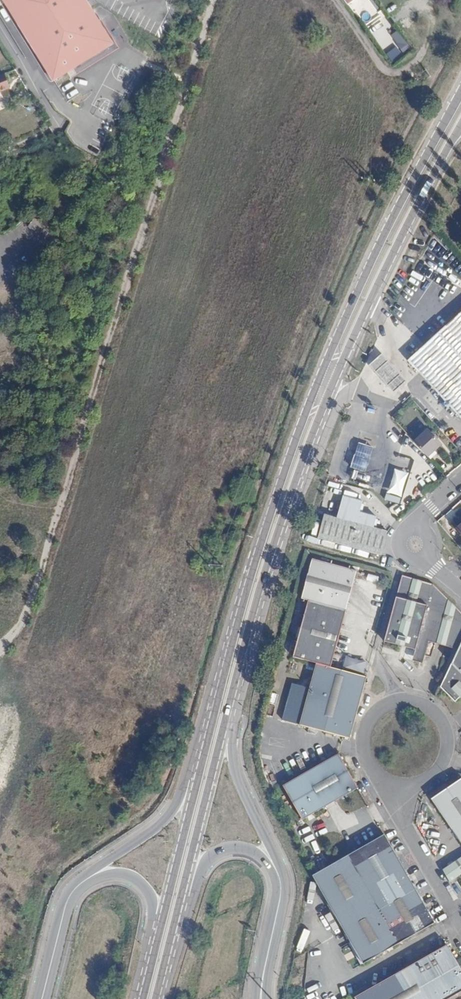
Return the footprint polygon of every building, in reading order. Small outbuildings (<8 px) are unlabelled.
[(53,82),(114,45),(86,0),(4,0),(53,82)] [(392,35),(397,42),(385,51),(393,61),(412,48),(399,30),(392,35)] [(5,74),(0,75),(0,91),(9,88),(5,74)] [(460,420),(460,319),(411,364),(460,420)] [(370,363),(394,390),(407,379),(383,351),(370,363)] [(416,446),(429,460),(443,448),(429,434),(416,446)] [(359,444),(352,467),(366,471),(373,448),(359,444)] [(405,481),(407,482),(409,475),(395,469),(385,492),(399,499),(401,496),(399,495),(405,481)] [(407,482),(405,481),(399,495),(401,496),(404,497),(410,483),(407,482)] [(319,541),(381,557),(388,535),(354,526),(358,510),(351,509),(353,501),(339,498),(335,513),(334,513),(332,520),(325,518),(319,541)] [(312,603),(296,659),(318,664),(334,669),(352,606),(361,574),(317,562),(308,593),(306,601),(312,603)] [(386,642),(417,651),(423,629),(460,640),(460,616),(431,585),(404,577),(386,642)] [(417,651),(414,662),(424,665),(430,643),(457,651),(460,645),(460,640),(423,629),(417,651)] [(457,651),(437,686),(455,705),(459,701),(460,699),(459,697),(460,694),(460,645),(457,651)] [(344,668),(368,671),(369,660),(346,657),(344,668)] [(293,686),(283,722),(299,727),(300,728),(309,730),(318,733),(351,742),(351,740),(352,735),(353,730),(358,715),(368,678),(334,669),(318,664),(310,691),(293,686)] [(338,752),(282,785),(302,818),(357,786),(338,752)] [(460,846),(460,785),(457,780),(427,803),(460,846)] [(383,836),(313,876),(363,962),(433,922),(383,836)] [(444,871),(451,885),(460,878),(460,858),(444,871)] [(342,947),(346,957),(356,951),(351,942),(342,947)] [(356,998),(447,998),(460,991),(460,968),(448,945),(356,998)]
